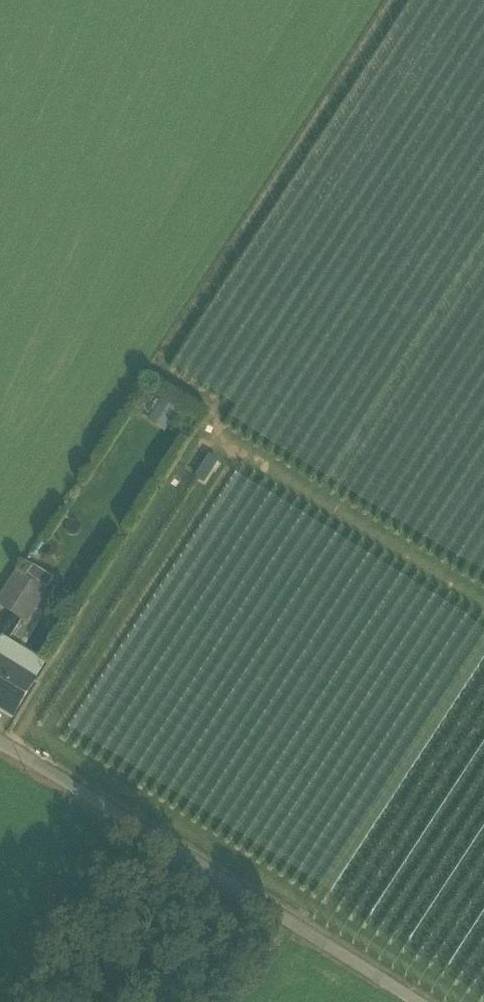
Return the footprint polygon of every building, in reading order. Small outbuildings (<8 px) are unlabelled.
[(148,421),(165,430),(177,408),(160,399),(148,421)] [(207,454),(195,476),(206,482),(218,459),(207,454)] [(26,624),(56,579),(34,565),(24,580),(15,574),(0,596),(0,607),(26,624)] [(34,682),(0,661),(0,711),(12,719),(34,682)]
